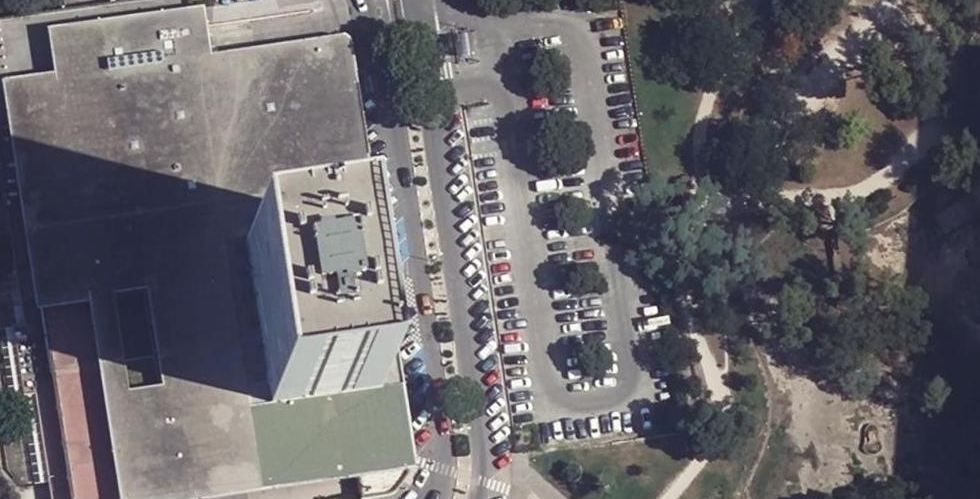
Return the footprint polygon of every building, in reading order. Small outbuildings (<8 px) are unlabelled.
[(226,495),(417,466),(415,456),(401,360),(350,29),(210,49),(202,0),(173,0),(149,3),(68,15),(66,5),(0,14),(0,167),(11,241),(23,318),(9,320),(21,388),(33,385),(52,498),(197,498),(226,495)]
